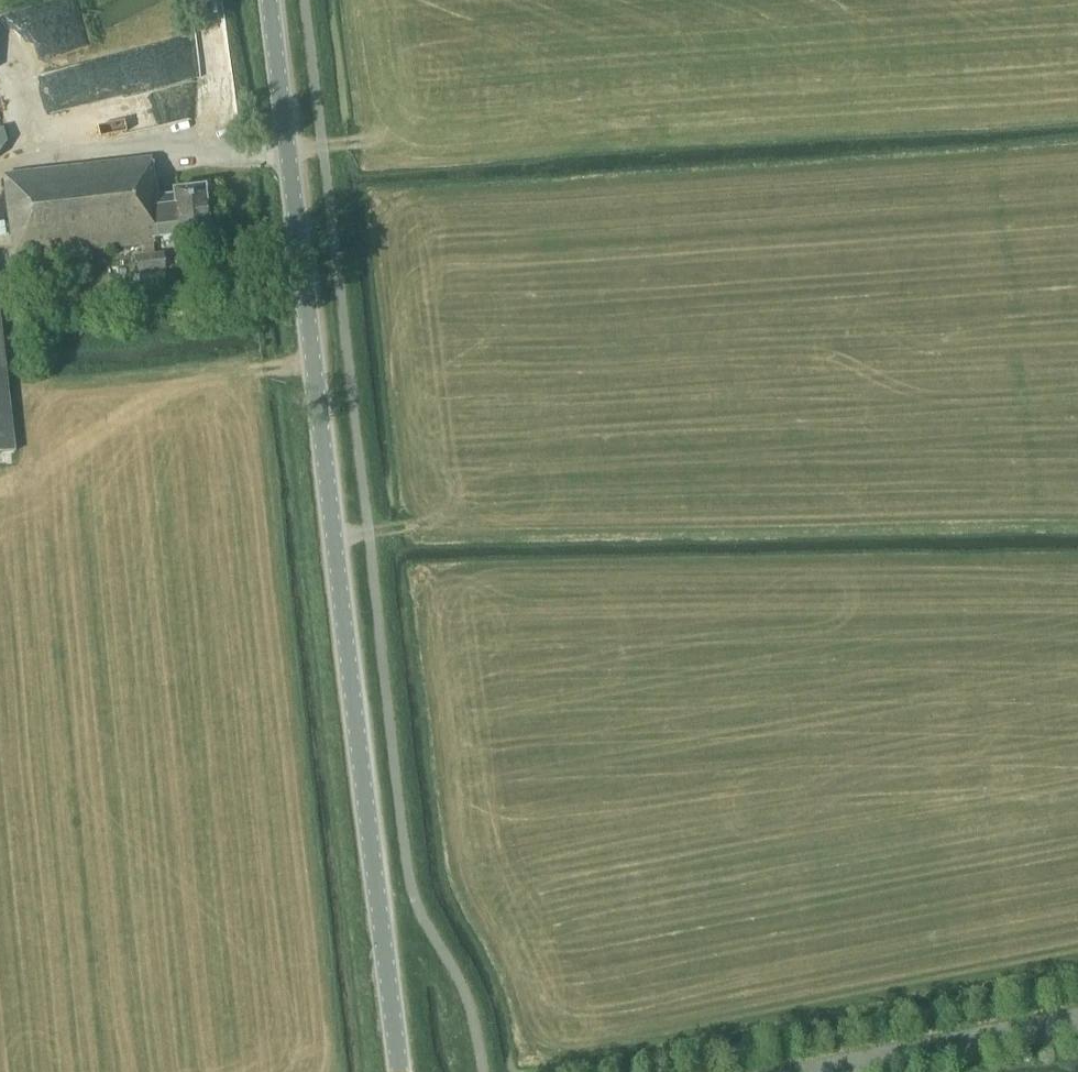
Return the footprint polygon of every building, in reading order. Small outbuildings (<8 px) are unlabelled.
[(0,130),(0,158),(11,155),(4,129),(0,130)] [(179,243),(209,239),(203,188),(172,192),(172,197),(157,199),(152,159),(4,178),(15,263),(155,245),(154,240),(178,237),(179,243)] [(138,274),(167,270),(166,254),(136,257),(138,274)] [(5,373),(0,328),(0,454),(14,452),(5,373)]
